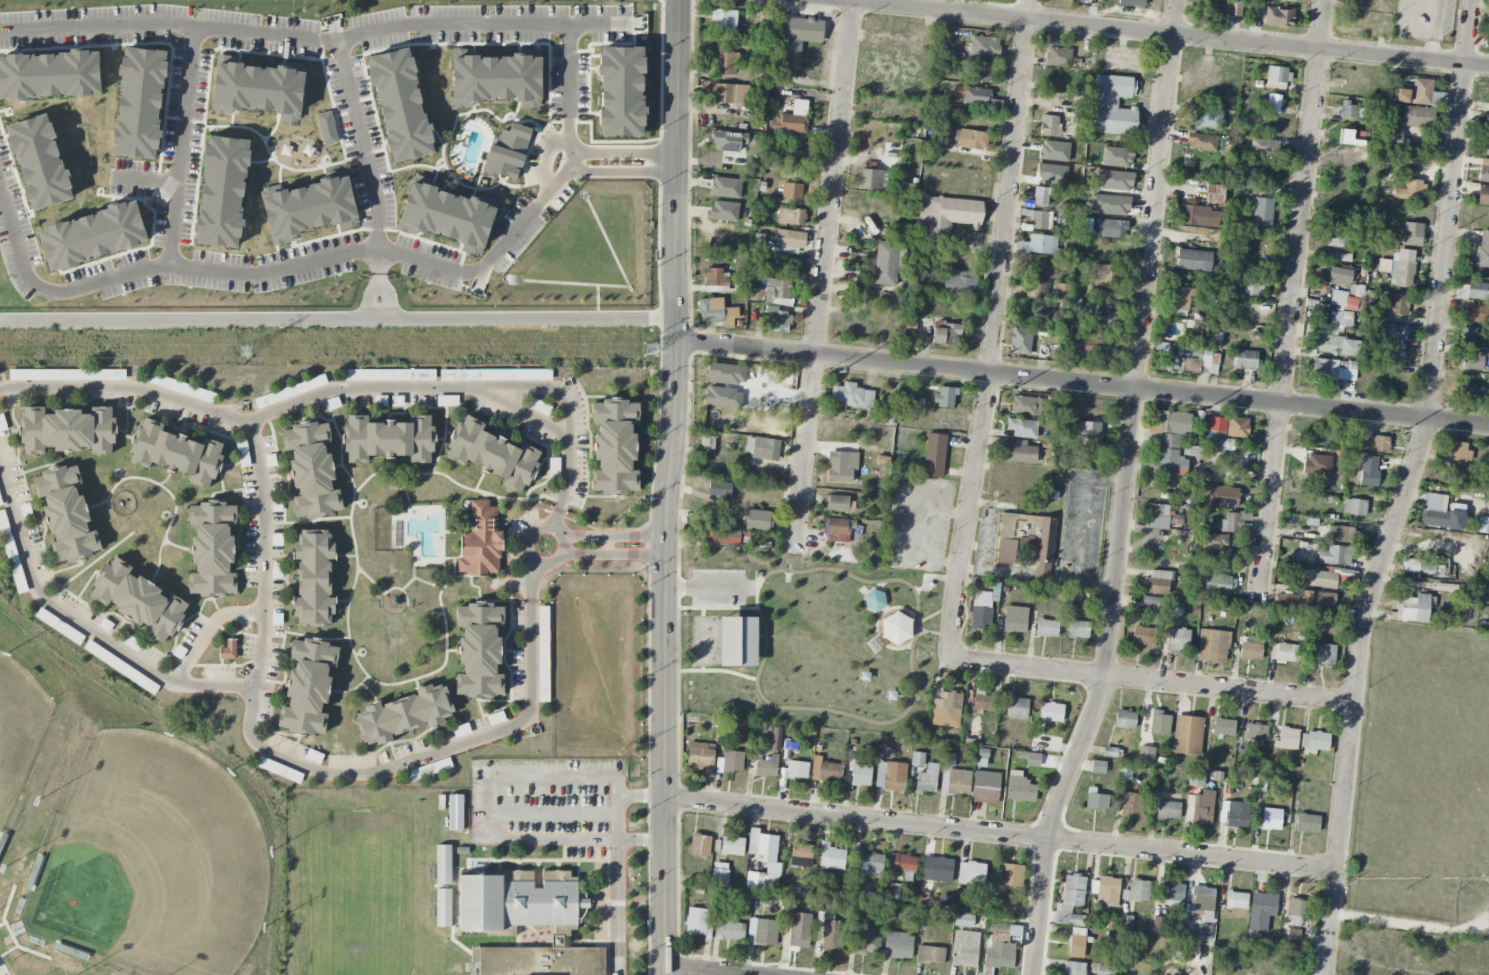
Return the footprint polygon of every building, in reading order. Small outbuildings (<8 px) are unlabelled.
[(1221,0),(1208,0),(1207,12),(1219,13),(1221,0)] [(1242,1),(1230,0),(1227,0),(1226,16),(1240,17),(1242,1)] [(1292,29),(1295,10),(1266,6),(1263,24),(1292,29)] [(736,11),(711,9),(711,23),(715,23),(715,33),(735,34),(736,11)] [(821,43),(824,21),(791,18),(791,14),(779,13),(774,67),(799,69),(801,41),(821,43)] [(969,56),(997,59),(1000,39),(972,36),(969,56)] [(643,47),(599,47),(600,137),(643,136),(643,47)] [(113,155),(155,160),(166,52),(123,48),(113,155)] [(1071,49),(1048,48),(1047,67),(1070,68),(1071,49)] [(434,155),(429,124),(424,125),(411,49),(369,56),(388,163),(434,155)] [(736,75),(737,53),(713,52),(713,74),(736,75)] [(100,97),(99,53),(0,55),(0,99),(100,97)] [(303,71),(236,66),(237,57),(216,55),(212,113),(232,115),(232,109),(280,113),(280,121),(300,122),(303,71)] [(540,58),(452,56),(451,108),(472,109),(473,100),(519,101),(519,108),(540,108),(540,58)] [(989,83),(991,64),(970,63),(969,82),(989,83)] [(1284,90),(1285,82),(1288,82),(1290,69),(1268,66),(1265,87),(1284,90)] [(1090,132),(1135,135),(1137,109),(1117,108),(1117,98),(1133,99),(1135,78),(1094,75),(1090,132)] [(1411,105),(1445,107),(1446,93),(1432,92),(1433,80),(1412,79),(1411,105)] [(749,85),(713,84),(712,103),(749,104),(749,85)] [(990,89),(953,87),(953,96),(963,96),(963,103),(990,105),(990,89)] [(1407,104),(1409,90),(1393,88),(1392,102),(1407,104)] [(1267,113),(1279,114),(1280,95),(1268,94),(1267,113)] [(1339,118),(1356,118),(1356,101),(1340,101),(1339,118)] [(1403,127),(1434,128),(1434,108),(1403,107),(1403,127)] [(1222,114),(1195,110),(1192,129),(1220,132),(1222,114)] [(324,147),(339,143),(330,111),(315,115),(324,147)] [(773,130),(805,134),(807,117),(775,113),(773,130)] [(29,211),(72,200),(49,114),(6,125),(29,211)] [(1478,115),(1477,135),(1488,135),(1488,116),(1478,115)] [(1040,135),(1059,136),(1060,116),(1041,116),(1040,135)] [(531,129),(510,123),(508,131),(495,128),(484,172),(518,181),(531,129)] [(1402,148),(1401,128),(1379,129),(1380,149),(1402,148)] [(989,134),(960,129),(957,146),(986,151),(989,134)] [(722,151),(721,163),(733,164),(733,154),(739,154),(740,144),(747,145),(747,133),(713,132),(712,150),(722,151)] [(1217,135),(1187,134),(1186,150),(1217,152),(1217,135)] [(249,141),(206,136),(195,244),(238,248),(241,221),(240,221),(249,141)] [(1258,158),(1279,159),(1280,141),(1251,140),(1250,148),(1245,147),(1245,156),(1258,157),(1258,158)] [(1480,159),(1477,181),(1488,183),(1488,160),(1480,159)] [(857,189),(882,190),(882,170),(858,169),(857,189)] [(272,247),(294,242),(292,233),(338,224),(339,230),(358,226),(348,177),(279,191),(278,185),(260,189),(272,247)] [(739,199),(741,180),(713,177),(710,196),(739,199)] [(1405,189),(1393,189),(1392,198),(1423,198),(1424,180),(1406,180),(1405,189)] [(495,207),(412,183),(398,231),(413,236),(415,229),(442,237),(464,243),(461,251),(481,257),(495,207)] [(802,200),(802,184),(782,183),(781,199),(802,200)] [(1225,187),(1207,184),(1204,202),(1222,205),(1225,187)] [(1051,188),(1034,187),(1033,205),(1050,206),(1051,188)] [(1476,187),(1475,205),(1488,206),(1488,188),(1476,187)] [(983,202),(922,196),(920,210),(929,211),(929,212),(938,212),(937,230),(930,230),(929,239),(947,241),(949,223),(972,225),(971,231),(980,231),(983,202)] [(1271,199),(1253,198),(1253,226),(1271,227),(1271,199)] [(739,202),(711,201),(710,220),(738,221),(739,202)] [(147,247),(137,204),(38,226),(48,269),(147,247)] [(1219,209),(1182,204),(1179,224),(1216,228),(1219,209)] [(805,224),(805,211),(790,211),(790,224),(805,224)] [(1051,229),(1052,212),(1033,211),(1032,229),(1051,229)] [(1091,233),(1092,219),(1081,218),(1080,232),(1091,233)] [(1126,238),(1126,221),(1097,220),(1096,238),(1126,238)] [(1347,248),(1348,222),(1328,221),(1327,247),(1347,248)] [(1422,246),(1422,224),(1402,223),(1401,245),(1422,246)] [(806,233),(777,229),(775,245),(804,249),(806,233)] [(1481,232),(1480,246),(1474,246),(1474,268),(1488,268),(1488,232),(1481,232)] [(1016,242),(1016,253),(1057,255),(1058,236),(1029,235),(1029,242),(1016,242)] [(872,284),(895,287),(896,273),(903,274),(906,245),(877,242),(872,284)] [(1211,271),(1211,251),(1177,250),(1176,270),(1211,271)] [(1413,288),(1414,251),(1392,250),(1390,287),(1413,288)] [(1326,260),(1349,262),(1349,254),(1326,253),(1326,260)] [(1391,261),(1379,259),(1378,269),(1389,271),(1391,261)] [(1120,265),(1093,264),(1093,283),(1120,283),(1120,265)] [(1354,270),(1325,266),(1323,283),(1352,287),(1354,270)] [(705,270),(705,287),(729,286),(729,270),(705,270)] [(977,275),(945,271),(943,291),(975,295),(977,275)] [(748,302),(789,305),(791,280),(762,278),(761,284),(750,283),(748,302)] [(1260,299),(1261,281),(1244,280),(1243,298),(1260,299)] [(1026,302),(1046,302),(1047,282),(1027,282),(1026,302)] [(1488,300),(1488,284),(1468,282),(1467,285),(1455,284),(1454,298),(1488,300)] [(1069,285),(1055,284),(1055,301),(1068,302),(1069,285)] [(1190,288),(1171,287),(1170,314),(1189,314),(1190,288)] [(1105,291),(1090,288),(1089,296),(1104,299),(1105,291)] [(1356,311),(1358,298),(1347,297),(1347,292),(1332,290),(1330,305),(1345,306),(1344,310),(1356,311)] [(1379,314),(1408,316),(1409,295),(1380,294),(1379,314)] [(738,308),(723,308),(723,299),(699,299),(699,321),(723,321),(723,327),(733,327),(733,318),(738,318),(738,308)] [(1486,322),(1486,306),(1466,306),(1466,321),(1486,322)] [(1352,311),(1330,313),(1331,327),(1353,326),(1352,311)] [(771,312),(769,332),(789,333),(790,313),(771,312)] [(958,325),(936,321),(932,343),(955,347),(958,325)] [(1406,338),(1407,324),(1380,324),(1380,338),(1406,338)] [(1460,346),(1475,346),(1476,328),(1461,327),(1460,346)] [(1010,354),(1030,355),(1031,329),(1011,328),(1010,354)] [(1065,347),(1073,349),(1075,332),(1067,331),(1065,347)] [(1108,332),(1094,331),(1094,335),(1082,334),(1082,355),(1107,356),(1108,332)] [(1314,353),(1358,355),(1359,339),(1315,337),(1314,353)] [(1217,375),(1219,352),(1200,351),(1201,339),(1185,338),(1184,346),(1169,345),(1167,372),(1181,373),(1182,359),(1201,360),(1200,374),(1217,375)] [(1401,364),(1405,341),(1391,339),(1387,362),(1401,364)] [(1233,367),(1255,371),(1258,352),(1236,349),(1233,367)] [(1462,351),(1462,370),(1484,371),(1485,366),(1488,366),(1488,352),(1462,351)] [(1355,381),(1356,361),(1312,359),(1311,382),(1337,383),(1337,380),(1355,381)] [(434,380),(434,370),(345,370),(345,381),(434,380)] [(440,370),(440,378),(467,380),(467,378),(477,379),(477,371),(440,370)] [(488,381),(531,380),(530,370),(488,371),(488,381)] [(874,391),(855,389),(856,383),(843,382),(842,387),(832,386),(831,400),(843,401),(842,406),(872,409),(874,391)] [(1472,384),(1456,383),(1456,401),(1471,402),(1472,384)] [(933,394),(933,406),(955,407),(956,388),(939,387),(938,394),(933,394)] [(1039,416),(1040,398),(1011,397),(1010,415),(1039,416)] [(590,491),(601,491),(601,494),(638,494),(638,470),(630,470),(630,461),(635,461),(635,433),(630,433),(630,424),(638,424),(638,401),(602,401),(602,403),(591,403),(591,424),(599,424),(598,433),(594,433),(594,461),(598,461),(598,471),(590,471),(590,491)] [(1048,417),(1055,418),(1056,404),(1050,403),(1048,417)] [(885,425),(893,425),(893,410),(891,410),(890,405),(885,405),(885,425)] [(21,455),(44,455),(44,448),(53,448),(53,452),(81,452),(81,448),(91,448),(91,455),(114,455),(114,417),(111,417),(111,408),(91,408),(91,415),(82,415),(82,410),(54,410),(54,415),(44,415),(44,407),(24,407),(24,418),(21,418),(21,455)] [(1159,434),(1189,435),(1190,413),(1156,412),(1156,424),(1159,424),(1159,434)] [(347,464),(368,463),(367,456),(379,456),(391,459),(393,455),(399,456),(409,456),(410,464),(430,463),(430,460),(434,444),(434,427),(429,425),(429,416),(409,416),(410,423),(397,423),(386,420),(385,424),(379,423),(367,423),(367,415),(347,416),(347,422),(343,435),(344,453),(347,454),(347,464)] [(446,458),(463,468),(467,461),(476,466),(479,467),(486,471),(489,471),(503,480),(502,486),(513,492),(521,494),(536,470),(537,463),(535,462),(540,453),(525,444),(521,450),(517,449),(497,437),(496,439),(485,433),(480,432),(482,424),(466,415),(461,424),(458,423),(451,436),(446,458)] [(128,463),(149,469),(150,464),(174,471),(190,476),(188,484),(211,491),(221,455),(220,455),(223,444),(206,439),(205,445),(177,437),(178,436),(160,432),(163,423),(140,417),(128,463)] [(1226,418),(1208,417),(1207,431),(1225,432),(1226,418)] [(1226,437),(1248,438),(1249,418),(1227,417),(1226,437)] [(1006,430),(1012,430),(1012,437),(1037,438),(1037,420),(1006,419),(1006,430)] [(1103,447),(1104,423),(1086,423),(1085,447),(1103,447)] [(282,431),(282,451),(291,451),(291,489),(299,489),(299,497),(294,497),(294,517),(333,518),(333,510),(341,510),(341,490),(330,490),(331,445),(329,445),(329,424),(291,424),(290,431),(282,431)] [(945,434),(925,434),(923,477),(943,478),(945,434)] [(1186,476),(1187,458),(1177,457),(1178,435),(1157,434),(1155,474),(1186,476)] [(1367,436),(1366,450),(1387,453),(1389,438),(1367,436)] [(780,440),(747,437),(745,456),(778,460),(780,440)] [(1026,446),(1026,440),(1003,439),(1002,462),(1036,464),(1037,447),(1026,446)] [(1449,460),(1470,462),(1471,451),(1466,451),(1467,443),(1450,442),(1449,460)] [(1182,456),(1202,456),(1202,447),(1183,447),(1182,456)] [(852,470),(857,470),(858,453),(828,452),(827,482),(852,483),(852,470)] [(1377,487),(1378,457),(1361,456),(1360,486),(1377,487)] [(31,479),(36,499),(44,497),(46,507),(43,508),(49,532),(54,531),(57,542),(50,543),(55,563),(67,561),(67,562),(102,553),(96,530),(88,532),(86,522),(88,521),(79,486),(82,486),(76,464),(41,472),(42,476),(31,479)] [(731,483),(709,482),(708,497),(731,498),(731,483)] [(1209,487),(1208,507),(1238,507),(1238,488),(1209,487)] [(1446,495),(1427,494),(1425,512),(1421,512),(1419,526),(1463,530),(1464,513),(1445,511),(1446,495)] [(854,498),(824,497),(824,511),(854,512),(854,498)] [(1367,501),(1344,498),(1342,513),(1365,516),(1367,501)] [(496,507),(489,507),(489,500),(470,500),(470,532),(459,532),(459,574),(500,575),(501,531),(496,531),(496,507)] [(190,594),(198,593),(199,599),(237,594),(234,573),(229,574),(228,564),(235,563),(231,536),(229,536),(228,527),(237,526),(234,506),(226,507),(225,501),(187,506),(190,527),(195,526),(196,536),(189,537),(193,564),(195,564),(196,573),(187,574),(190,594)] [(1175,524),(1176,513),(1168,512),(1168,505),(1148,504),(1147,528),(1168,529),(1168,524),(1175,524)] [(768,532),(770,512),(747,509),(745,529),(768,532)] [(1223,512),(1222,532),(1242,533),(1242,520),(1251,520),(1251,513),(1223,512)] [(1478,517),(1477,532),(1488,533),(1488,518),(1478,517)] [(825,519),(824,542),(848,543),(849,529),(855,529),(856,520),(825,519)] [(1355,543),(1356,527),(1330,526),(1330,542),(1355,543)] [(739,545),(740,530),(704,528),(704,544),(739,545)] [(297,599),(294,599),(293,617),(299,617),(298,627),(329,628),(329,615),(334,615),(335,598),(329,598),(330,560),(334,560),(335,542),(330,542),(330,531),(299,530),(298,543),(293,543),(293,560),(298,560),(297,599)] [(1227,535),(1203,534),(1203,550),(1226,551),(1227,535)] [(1317,564),(1346,565),(1346,546),(1317,545),(1317,564)] [(189,605),(171,594),(167,600),(158,595),(161,590),(138,576),(136,580),(125,573),(130,566),(112,555),(88,596),(106,607),(110,602),(118,607),(116,611),(140,626),(142,622),(150,627),(146,634),(165,645),(189,605)] [(1418,565),(1417,574),(1443,575),(1443,566),(1418,565)] [(1174,572),(1150,570),(1149,578),(1146,578),(1145,593),(1167,595),(1169,579),(1173,580),(1174,572)] [(1337,574),(1311,570),(1309,586),(1335,590),(1337,574)] [(1205,593),(1235,595),(1236,577),(1206,575),(1205,593)] [(876,612),(884,605),(883,593),(872,589),(864,596),(865,607),(876,612)] [(1335,594),(1315,591),(1312,610),(1332,614),(1335,594)] [(972,628),(990,628),(991,602),(998,602),(998,593),(974,592),(972,628)] [(1310,611),(1311,594),(1275,593),(1274,610),(1310,611)] [(1396,597),(1395,621),(1427,622),(1428,607),(1435,608),(1435,595),(1416,594),(1416,598),(1396,597)] [(1164,614),(1164,598),(1140,597),(1140,613),(1164,614)] [(456,696),(466,694),(467,700),(504,695),(501,674),(496,675),(495,665),(502,664),(498,637),(496,637),(495,629),(505,627),(502,607),(494,608),(493,602),(454,607),(457,628),(462,627),(464,637),(456,638),(460,665),(462,665),(463,674),(454,675),(456,696)] [(1456,604),(1448,603),(1447,618),(1454,619),(1456,604)] [(1002,631),(1025,634),(1028,608),(1005,605),(1002,631)] [(549,702),(549,607),(539,607),(539,695),(541,695),(541,702),(549,702)] [(896,646),(911,637),(911,620),(896,611),(881,619),(880,637),(896,646)] [(755,666),(755,618),(719,618),(719,666),(755,666)] [(1036,636),(1057,637),(1058,621),(1036,620),(1036,636)] [(1067,637),(1088,639),(1090,623),(1069,620),(1067,637)] [(1155,628),(1132,627),(1131,645),(1155,646),(1155,628)] [(1190,631),(1172,628),(1169,649),(1187,652),(1190,631)] [(1228,631),(1198,630),(1197,660),(1228,661),(1228,631)] [(337,647),(310,640),(303,638),(303,641),(290,641),(290,660),(296,662),(294,671),(287,671),(287,699),(288,699),(288,707),(281,707),(277,719),(277,727),(302,734),(319,734),(323,735),(326,725),(326,715),(321,713),(321,704),(328,704),(328,668),(335,668),(337,658),(337,647)] [(235,660),(236,640),(226,640),(226,648),(220,648),(219,659),(235,660)] [(1261,661),(1262,644),(1240,643),(1239,660),(1261,661)] [(1275,662),(1299,663),(1299,645),(1276,644),(1275,662)] [(1334,665),(1335,645),(1316,644),(1315,665),(1334,665)] [(361,743),(380,745),(390,742),(391,735),(393,735),(427,725),(428,728),(444,723),(445,717),(453,714),(446,687),(436,686),(435,686),(426,685),(415,688),(416,695),(415,695),(380,705),(379,703),(364,707),(363,712),(355,714),(355,721),(361,743)] [(995,696),(983,696),(984,690),(973,690),(972,711),(994,712),(995,696)] [(930,726),(959,727),(961,693),(939,692),(938,699),(932,699),(930,726)] [(1029,699),(1009,696),(1006,717),(1026,720),(1029,699)] [(1063,704),(1041,702),(1039,721),(1062,723),(1063,704)] [(1136,712),(1116,710),(1114,727),(1135,729),(1136,712)] [(1168,736),(1171,716),(1162,715),(1163,711),(1152,710),(1149,733),(1168,736)] [(1201,755),(1203,717),(1174,716),(1173,754),(1201,755)] [(1213,735),(1234,736),(1234,720),(1213,719),(1213,735)] [(1266,741),(1267,726),(1247,725),(1246,740),(1266,741)] [(1296,750),(1299,729),(1278,727),(1276,748),(1296,750)] [(1308,748),(1308,751),(1328,753),(1329,734),(1301,732),(1300,747),(1308,748)] [(714,743),(688,743),(687,770),(704,770),(704,777),(713,777),(714,743)] [(1102,756),(1121,758),(1122,749),(1103,747),(1102,756)] [(1154,763),(1154,748),(1138,747),(1138,762),(1154,763)] [(743,752),(723,751),(723,758),(716,758),(715,772),(742,773),(743,752)] [(1041,754),(1018,751),(1017,759),(1026,760),(1025,766),(1039,767),(1041,754)] [(910,766),(924,766),(924,753),(911,752),(910,766)] [(971,771),(953,769),(955,754),(945,753),(943,767),(948,768),(946,781),(941,780),(939,793),(969,796),(971,771)] [(770,761),(756,759),(754,775),(775,778),(778,755),(771,754),(770,761)] [(821,756),(812,755),(811,779),(841,781),(842,763),(821,763),(821,756)] [(1105,773),(1105,761),(1091,760),(1090,773),(1105,773)] [(808,779),(808,762),(787,761),(786,778),(808,779)] [(905,791),(906,763),(876,762),(875,787),(884,787),(884,791),(905,791)] [(937,764),(926,763),(925,773),(916,772),(914,792),(935,794),(937,764)] [(410,772),(414,781),(434,772),(430,764),(410,772)] [(850,785),(870,787),(871,766),(852,764),(850,785)] [(271,765),(271,774),(282,774),(281,765),(271,765)] [(1035,803),(1037,785),(1028,784),(1028,779),(1021,778),(1022,772),(1009,770),(1006,800),(1035,803)] [(981,778),(972,777),(971,803),(998,804),(1000,773),(982,772),(981,778)] [(1188,786),(1204,787),(1204,773),(1188,772),(1188,786)] [(1095,794),(1096,788),(1087,787),(1085,809),(1108,810),(1109,795),(1095,794)] [(1140,816),(1143,795),(1123,792),(1120,813),(1140,816)] [(448,795),(448,831),(463,831),(463,795),(448,795)] [(1213,796),(1192,795),(1191,823),(1212,824),(1213,796)] [(1179,820),(1180,802),(1157,801),(1156,819),(1179,820)] [(1249,803),(1227,802),(1226,827),(1248,828),(1249,803)] [(1281,809),(1262,808),(1262,830),(1280,830),(1281,809)] [(1319,815),(1296,814),(1295,832),(1318,833),(1319,815)] [(747,854),(768,855),(768,863),(776,864),(778,836),(759,835),(759,828),(749,828),(747,854)] [(710,855),(710,835),(690,835),(690,855),(710,855)] [(743,856),(744,838),(721,837),(720,855),(743,856)] [(819,868),(844,870),(846,850),(829,849),(830,842),(821,841),(819,868)] [(789,865),(811,868),(814,846),(792,843),(789,865)] [(436,845),(436,883),(451,883),(451,845),(436,845)] [(861,853),(860,875),(883,876),(884,854),(861,853)] [(915,873),(917,856),(894,854),(892,870),(915,873)] [(952,875),(953,860),(923,856),(920,880),(939,882),(940,873),(952,875)] [(986,864),(959,861),(957,882),(983,886),(986,864)] [(711,885),(726,886),(729,864),(713,862),(711,885)] [(1024,866),(1001,863),(998,885),(1022,887),(1024,866)] [(459,875),(459,932),(501,932),(501,926),(576,926),(576,908),(588,908),(588,899),(576,899),(576,878),(569,877),(569,872),(542,871),(542,889),(532,889),(532,871),(486,871),(486,876),(459,875)] [(776,889),(777,874),(746,873),(746,888),(776,889)] [(1083,907),(1085,877),(1062,875),(1058,924),(1084,926),(1085,916),(1071,915),(1071,906),(1083,907)] [(1096,894),(1096,905),(1118,906),(1119,879),(1091,878),(1090,894),(1096,894)] [(1129,891),(1121,890),(1121,900),(1148,901),(1149,881),(1130,880),(1129,891)] [(1184,884),(1163,882),(1161,900),(1168,901),(1167,907),(1182,908),(1184,884)] [(900,899),(901,885),(886,884),(886,898),(900,899)] [(1214,888),(1193,887),(1192,916),(1202,917),(1203,911),(1213,912),(1214,888)] [(436,889),(436,927),(450,927),(450,889),(436,889)] [(1246,910),(1248,894),(1226,891),(1224,908),(1246,910)] [(1248,931),(1267,932),(1268,916),(1276,917),(1277,894),(1250,893),(1248,931)] [(1286,923),(1300,924),(1300,918),(1309,918),(1310,900),(1287,899),(1286,923)] [(993,912),(1007,912),(1007,901),(993,901),(993,912)] [(710,909),(687,908),(686,935),(709,936),(710,909)] [(812,914),(792,913),(789,947),(809,948),(812,914)] [(973,927),(974,915),(954,914),(953,926),(973,927)] [(1165,932),(1166,917),(1152,917),(1151,932),(1165,932)] [(822,950),(842,951),(843,921),(824,920),(822,950)] [(744,941),(745,923),(722,922),(721,940),(744,941)] [(1012,925),(987,924),(987,933),(1012,934),(1012,925)] [(1210,937),(1211,927),(1198,926),(1197,936),(1210,937)] [(852,953),(879,955),(880,937),(872,937),(872,929),(853,928),(852,953)] [(1299,940),(1300,930),(1288,928),(1287,938),(1299,940)] [(747,944),(776,945),(777,930),(748,929),(747,944)] [(951,965),(977,966),(978,932),(953,931),(951,965)] [(912,934),(885,933),(884,958),(912,959),(912,934)] [(1083,958),(1085,936),(1070,935),(1068,957),(1083,958)] [(562,948),(562,936),(551,936),(551,947),(470,947),(470,964),(478,964),(478,974),(603,974),(603,948),(562,948)] [(1015,944),(992,941),(991,949),(985,948),(983,966),(1013,969),(1015,944)] [(945,949),(918,946),(916,961),(943,965),(945,949)] [(1192,951),(1183,948),(1180,959),(1189,962),(1192,951)] [(1064,962),(1063,974),(1085,974),(1085,963),(1064,962)] [(1097,966),(1097,974),(1115,974),(1115,967),(1097,966)]
